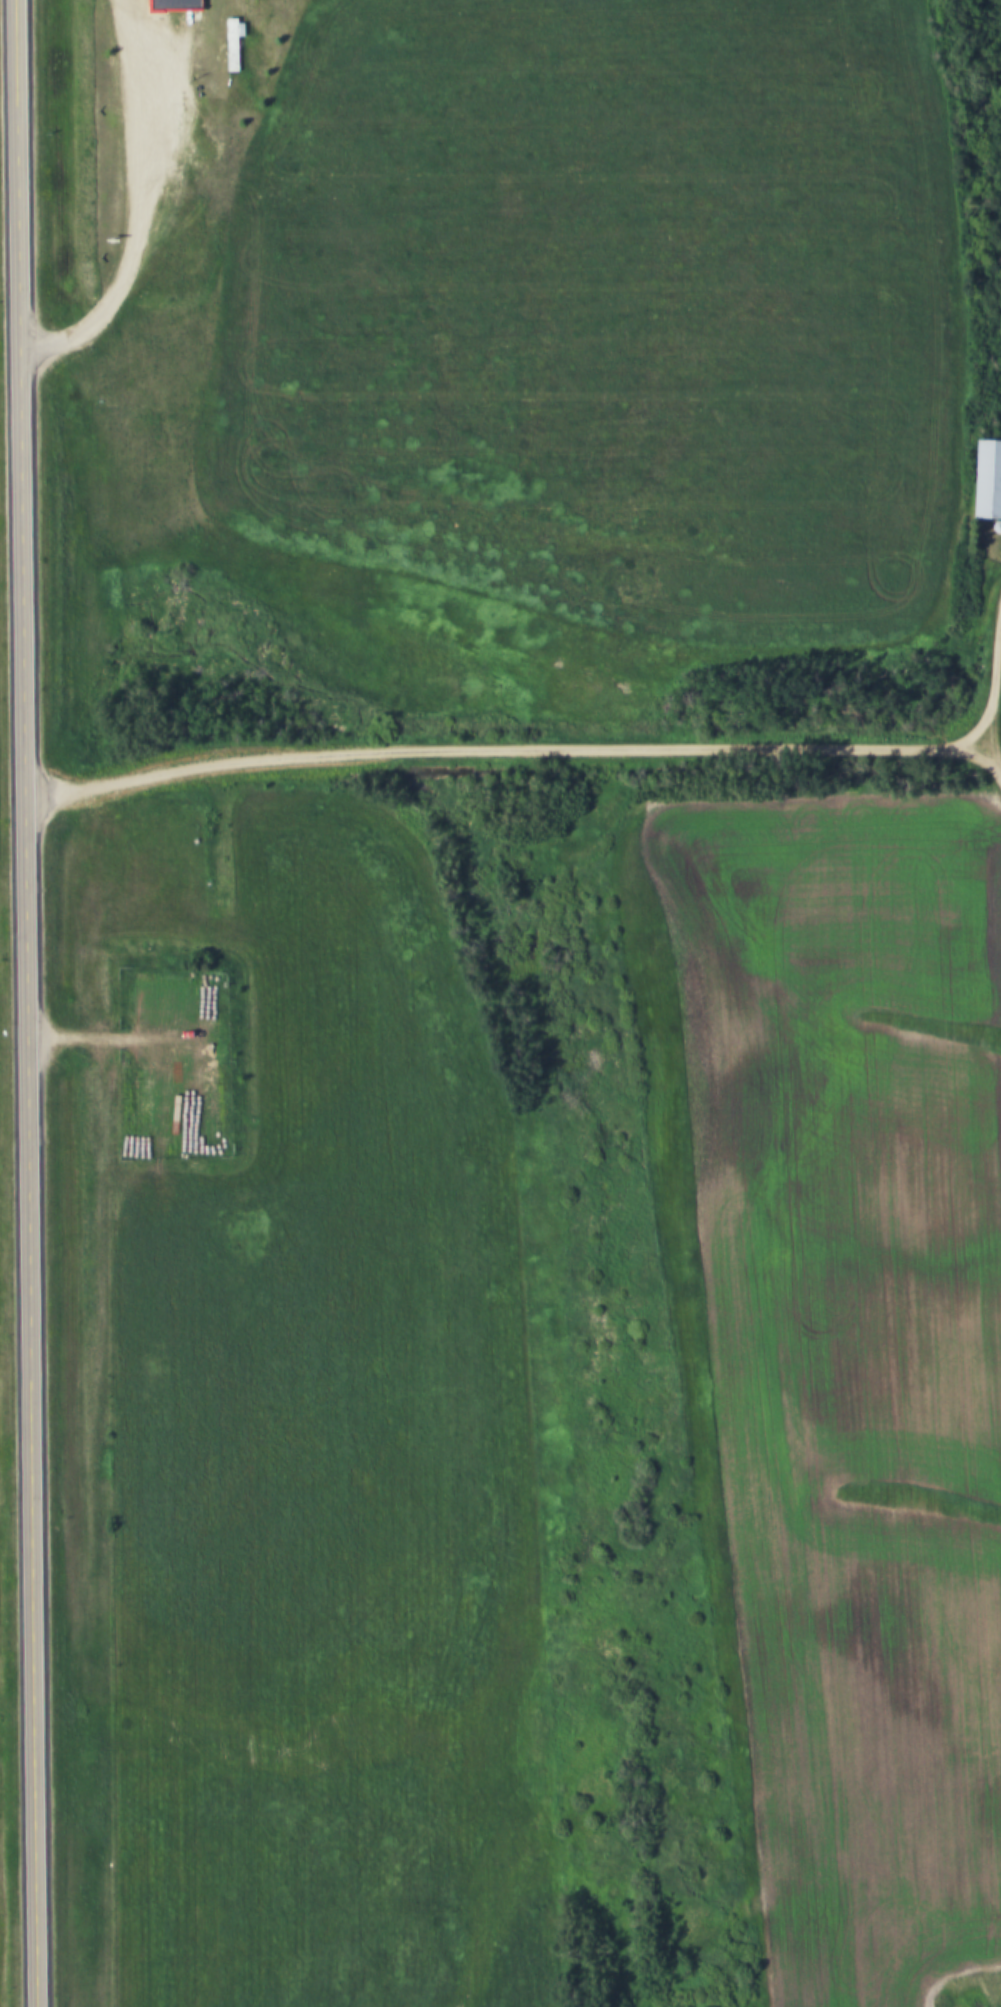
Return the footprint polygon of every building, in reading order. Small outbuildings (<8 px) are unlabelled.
[(151,12),(151,0),(207,0),(207,13),(151,12)] [(225,18),(239,18),(239,23),(247,23),(248,38),(241,38),(243,76),(229,77),(225,18)]
